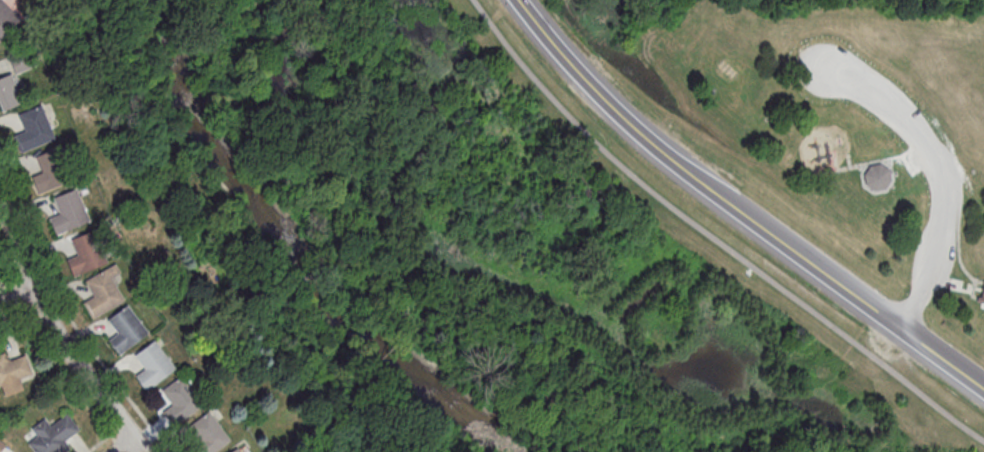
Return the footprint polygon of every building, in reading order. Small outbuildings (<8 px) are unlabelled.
[(19,19),(0,37),(0,0),(1,0),(19,19)] [(35,67),(29,51),(9,58),(14,74),(35,67)] [(22,103),(10,73),(0,77),(0,109),(1,112),(22,103)] [(41,105),(55,137),(22,152),(15,135),(25,131),(18,115),(41,105)] [(58,147),(73,179),(40,194),(32,177),(43,172),(36,157),(58,147)] [(878,162),(886,168),(888,178),(883,186),(873,188),(864,183),(862,173),(868,164),(878,162)] [(76,188),(90,220),(57,235),(50,218),(60,213),(53,198),(76,188)] [(93,228),(108,261),(75,276),(67,259),(78,254),(70,239),(93,228)] [(106,269),(124,300),(93,318),(84,302),(94,296),(85,282),(106,269)] [(126,304),(148,332),(119,354),(108,340),(117,333),(107,319),(126,304)] [(154,340),(175,368),(147,390),(135,376),(144,369),(134,355),(154,340)] [(25,355),(5,362),(4,356),(0,358),(0,389),(33,379),(25,355)] [(181,376),(202,404),(174,426),(162,411),(171,404),(161,391),(181,376)] [(230,440),(214,451),(194,451),(190,447),(199,440),(189,427),(208,412),(230,440)] [(29,428),(35,438),(29,442),(35,451),(66,451),(70,450),(64,439),(78,431),(68,414),(48,425),(45,419),(29,428)]
